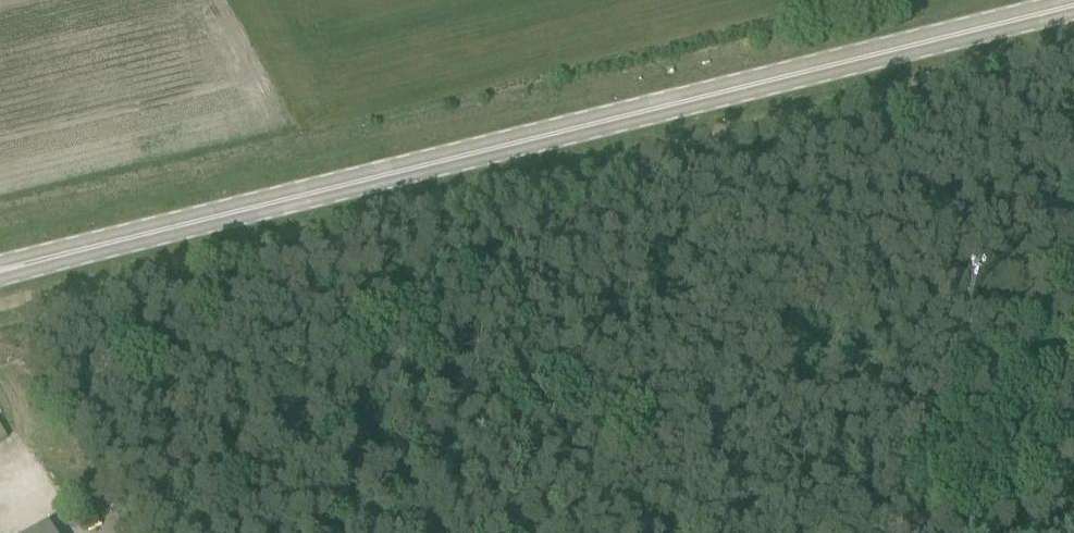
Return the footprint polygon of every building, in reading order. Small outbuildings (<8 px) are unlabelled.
[(34,532),(54,532),(48,524),(34,532)]
